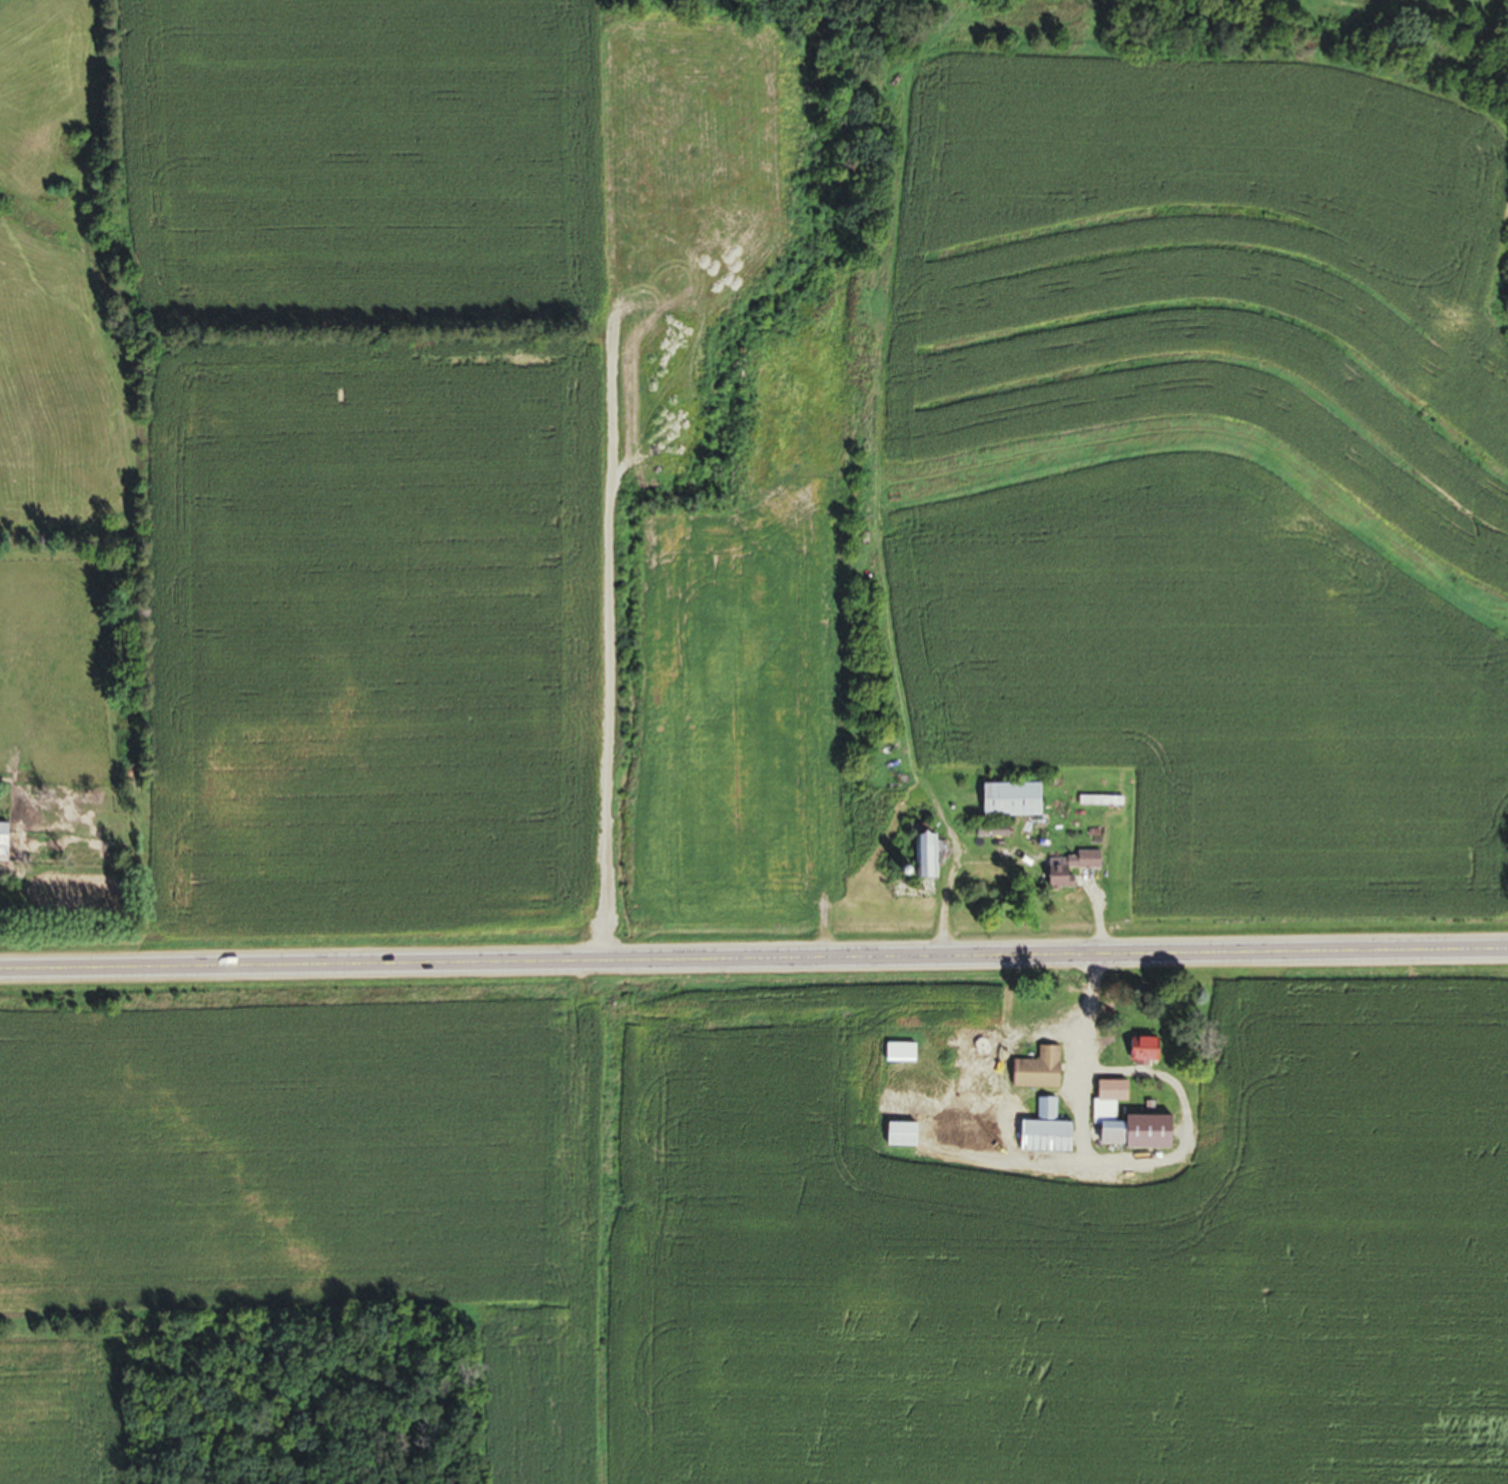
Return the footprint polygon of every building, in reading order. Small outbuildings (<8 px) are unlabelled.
[(977,822),(1034,821),(1034,789),(977,789),(977,822)] [(934,839),(927,839),(927,830),(910,830),(910,884),(934,884),(934,839)] [(1096,874),(1097,859),(1044,858),(1043,889),(1061,890),(1062,873),(1096,874)] [(1124,1067),(1151,1067),(1151,1043),(1124,1043),(1124,1067)] [(911,1049),(881,1049),(881,1067),(911,1067),(911,1049)] [(912,1092),(1056,1093),(1056,1051),(1034,1051),(1034,1068),(912,1068),(912,1092)] [(1119,1150),(1117,1107),(1124,1107),(1123,1086),(1091,1087),(1093,1151),(1119,1150)] [(1067,1157),(1067,1128),(1053,1127),(1054,1103),(1034,1103),(1034,1127),(1003,1127),(1003,1156),(1067,1157)] [(882,1152),(911,1152),(911,1129),(882,1129),(882,1152)]
